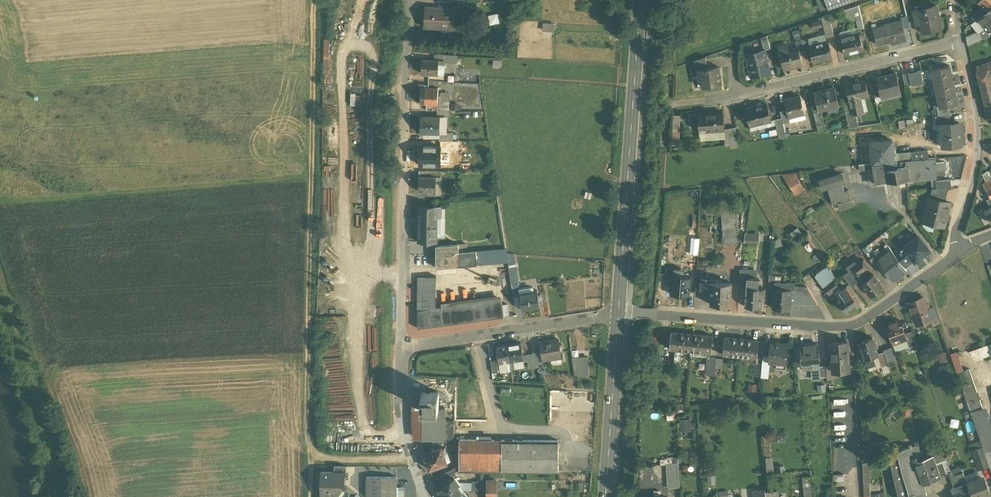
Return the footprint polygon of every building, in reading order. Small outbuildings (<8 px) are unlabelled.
[(828,9),(854,0),(825,0),(828,9)] [(979,3),(984,9),(971,18),(974,22),(988,8),(990,6),(990,0),(983,0),(979,3)] [(936,4),(925,7),(924,3),(915,5),(917,13),(913,14),(916,25),(920,24),(921,32),(941,28),(936,4)] [(852,7),(858,30),(864,28),(859,5),(852,7)] [(455,9),(426,7),(425,27),(442,28),(442,26),(454,26),(453,29),(454,29),(455,9)] [(979,19),(983,25),(984,26),(988,24),(990,28),(990,9),(979,19)] [(828,40),(829,43),(836,41),(829,15),(821,18),(825,34),(827,40),(828,40)] [(907,15),(900,16),(901,19),(902,19),(904,27),(909,26),(907,15)] [(901,19),(887,23),(887,24),(873,28),(877,43),(895,39),(895,41),(907,38),(904,27),(902,19),(901,19)] [(553,31),(553,23),(542,22),(542,30),(553,31)] [(990,37),(990,28),(988,24),(984,26),(983,25),(981,27),(984,31),(981,33),(980,30),(966,35),(968,45),(990,37)] [(795,38),(796,39),(801,38),(799,30),(792,31),(794,38),(795,38)] [(859,31),(841,36),(845,53),(863,48),(859,31)] [(807,38),(808,41),(810,42),(810,44),(827,40),(825,34),(807,38)] [(760,38),(761,42),(763,49),(765,49),(765,50),(771,48),(768,36),(760,38)] [(796,39),(798,46),(799,46),(800,50),(805,49),(802,39),(802,38),(801,38),(796,39)] [(808,41),(802,39),(805,49),(811,47),(810,44),(810,42),(808,41)] [(827,40),(810,44),(811,47),(815,61),(832,56),(829,43),(828,40),(827,40)] [(752,44),(754,51),(763,49),(761,42),(752,44)] [(798,46),(780,50),(784,68),(793,66),(793,64),(802,62),(802,64),(803,64),(800,50),(799,46),(798,46)] [(754,51),(746,53),(752,77),(771,72),(765,50),(765,49),(763,49),(754,51)] [(439,60),(439,64),(445,65),(445,62),(458,63),(458,56),(435,54),(435,59),(439,60)] [(705,57),(694,61),(695,69),(701,68),(707,67),(705,57)] [(422,58),(421,74),(438,75),(439,64),(439,60),(435,59),(422,58)] [(987,61),(977,64),(987,102),(990,101),(990,73),(987,61)] [(931,68),(936,93),(955,89),(950,64),(931,68)] [(707,67),(701,68),(704,86),(721,83),(718,66),(707,67)] [(701,68),(695,69),(699,87),(704,86),(701,68)] [(903,73),(906,85),(923,82),(921,70),(903,73)] [(878,83),(881,97),(900,93),(896,72),(876,76),(878,83)] [(865,79),(845,84),(849,101),(852,114),(855,114),(864,112),(861,99),(869,97),(865,79)] [(881,97),(878,83),(872,85),(876,101),(882,100),(881,97)] [(833,87),(816,91),(815,91),(817,98),(819,108),(820,108),(838,103),(834,86),(833,86),(833,87)] [(421,104),(426,104),(438,104),(438,96),(438,87),(421,87),(421,104)] [(955,89),(936,93),(938,106),(938,107),(947,105),(958,103),(955,89)] [(366,93),(350,93),(350,104),(366,104),(366,93)] [(801,94),(785,98),(787,108),(789,116),(805,112),(801,94)] [(426,110),(437,111),(448,111),(450,111),(450,96),(438,96),(438,104),(426,104),(426,110)] [(813,111),(820,109),(820,108),(819,108),(817,98),(811,99),(813,111)] [(852,114),(849,101),(844,103),(850,127),(858,126),(855,114),(852,114)] [(768,102),(746,107),(750,125),(771,120),(768,102)] [(938,107),(938,106),(936,106),(938,114),(949,113),(947,105),(938,107)] [(787,108),(780,110),(782,118),(783,122),(791,120),(789,116),(787,108)] [(825,131),(820,111),(820,109),(813,111),(818,132),(825,131)] [(723,111),(698,113),(700,129),(705,128),(724,127),(723,111)] [(949,121),(949,113),(938,114),(935,115),(935,123),(941,123),(941,122),(949,121)] [(672,115),(671,145),(678,145),(679,115),(672,115)] [(437,118),(420,118),(420,135),(440,135),(440,132),(440,118),(437,118)] [(786,137),(783,122),(782,118),(775,119),(779,138),(786,137)] [(773,126),(771,120),(750,125),(751,131),(773,126)] [(949,121),(941,122),(941,123),(942,133),(941,134),(941,145),(961,144),(960,133),(959,133),(958,121),(949,121)] [(736,128),(724,129),(725,132),(725,139),(724,139),(725,145),(738,144),(736,128)] [(440,135),(440,141),(453,142),(453,133),(440,132),(440,135)] [(873,163),(896,161),(894,139),(869,141),(871,163),(873,163)] [(420,165),(426,165),(440,165),(440,148),(440,146),(420,145),(420,165)] [(816,148),(815,156),(824,158),(826,150),(816,148)] [(912,152),(912,160),(928,158),(928,150),(912,152)] [(912,160),(905,160),(908,177),(908,178),(937,175),(937,170),(945,169),(944,162),(935,163),(935,158),(928,158),(912,160)] [(896,161),(873,163),(873,169),(874,173),(871,173),(872,180),(874,179),(875,183),(908,177),(905,160),(896,161)] [(868,184),(875,183),(874,179),(872,180),(871,173),(874,173),(873,169),(866,169),(868,184)] [(982,178),(987,187),(990,184),(990,172),(982,178)] [(782,175),(790,188),(799,182),(797,180),(802,177),(799,173),(782,175)] [(841,173),(819,181),(822,190),(828,188),(841,184),(843,183),(841,173)] [(432,177),(419,177),(419,192),(427,192),(427,195),(436,195),(436,177),(432,177)] [(949,179),(935,180),(936,187),(948,186),(950,186),(949,179)] [(790,188),(795,195),(804,189),(799,182),(790,188)] [(841,184),(828,188),(833,206),(838,204),(840,210),(853,206),(851,199),(848,190),(844,191),(841,184)] [(936,187),(931,188),(929,197),(944,201),(948,186),(936,187)] [(944,201),(929,197),(923,221),(943,226),(948,207),(949,208),(950,202),(944,201)] [(440,207),(419,207),(418,242),(436,243),(437,217),(440,217),(440,207)] [(721,210),(723,245),(736,244),(734,210),(721,210)] [(790,233),(794,239),(801,233),(797,228),(790,233)] [(745,233),(744,244),(758,244),(759,234),(745,233)] [(915,261),(930,250),(919,235),(904,246),(913,258),(915,261)] [(692,236),(690,256),(698,256),(699,237),(692,236)] [(437,254),(459,253),(458,244),(436,246),(437,254)] [(893,252),(904,266),(913,258),(904,246),(903,245),(893,252)] [(672,247),(672,255),(683,255),(683,247),(672,247)] [(460,266),(508,262),(507,254),(506,249),(459,253),(460,266)] [(878,259),(878,260),(885,270),(893,280),(901,274),(900,273),(903,271),(904,272),(906,270),(904,266),(893,252),(891,249),(878,259)] [(437,268),(460,266),(459,253),(437,254),(437,268)] [(508,262),(511,285),(519,284),(514,254),(507,254),(508,262)] [(875,256),(870,259),(881,274),(885,270),(878,260),(878,259),(875,256)] [(851,268),(857,264),(854,260),(845,267),(848,271),(851,268)] [(866,279),(860,271),(867,266),(862,260),(857,264),(851,268),(860,280),(862,282),(866,279)] [(814,276),(818,281),(829,273),(826,268),(814,276)] [(852,286),(860,280),(851,268),(848,271),(843,275),(852,286)] [(818,281),(822,287),(834,279),(829,273),(818,281)] [(671,274),(669,294),(689,296),(691,276),(671,274)] [(862,282),(861,283),(871,295),(882,287),(873,274),(866,279),(862,282)] [(746,276),(739,276),(738,287),(744,287),(745,277),(746,277),(746,276)] [(418,277),(418,310),(436,308),(436,277),(418,277)] [(746,277),(745,277),(744,287),(742,306),(759,306),(759,298),(764,298),(764,288),(756,288),(758,278),(746,277)] [(710,278),(700,278),(700,289),(707,290),(709,290),(709,282),(710,278)] [(834,279),(822,287),(833,302),(838,299),(839,298),(832,289),(836,287),(837,289),(840,287),(834,279)] [(720,282),(709,282),(709,290),(707,290),(707,297),(709,297),(709,304),(729,304),(730,282),(720,282)] [(513,298),(520,297),(519,293),(520,293),(519,284),(511,285),(513,298)] [(788,303),(817,305),(805,285),(795,285),(795,290),(790,289),(788,303)] [(859,304),(845,285),(838,290),(842,295),(839,298),(838,299),(847,312),(859,304)] [(774,288),(773,288),(771,307),(788,308),(788,303),(790,289),(774,288)] [(520,297),(522,311),(540,308),(537,290),(520,293),(519,293),(520,297)] [(924,298),(909,302),(915,318),(917,317),(919,323),(931,319),(928,310),(924,298)] [(442,307),(444,325),(503,317),(501,300),(442,307)] [(417,328),(444,325),(442,307),(436,308),(418,310),(417,328)] [(934,308),(928,310),(931,319),(932,323),(939,321),(934,308)] [(900,319),(886,324),(893,343),(906,338),(907,338),(905,333),(900,319)] [(911,331),(905,333),(907,338),(906,338),(909,347),(916,344),(911,331)] [(692,334),(671,332),(669,349),(675,350),(690,351),(692,334)] [(713,336),(692,334),(690,351),(711,354),(713,336)] [(758,341),(724,336),(722,354),(756,359),(757,359),(758,341)] [(872,337),(859,342),(865,359),(871,357),(877,355),(878,354),(877,353),(876,348),(878,348),(876,342),(874,343),(872,337)] [(558,339),(540,342),(541,351),(543,360),(561,356),(560,351),(563,351),(561,344),(558,344),(558,339)] [(764,341),(758,341),(757,359),(756,359),(756,364),(762,365),(763,356),(764,341)] [(847,342),(830,343),(832,366),(832,370),(833,370),(848,369),(849,369),(849,360),(847,342)] [(521,343),(507,345),(511,369),(514,369),(513,361),(523,359),(523,356),(521,343)] [(788,344),(780,343),(780,344),(770,343),(769,356),(768,362),(770,362),(776,363),(775,369),(786,370),(786,364),(788,344)] [(818,344),(799,345),(800,347),(800,360),(801,362),(819,361),(818,344)] [(507,345),(496,347),(500,366),(505,366),(505,370),(511,369),(507,345)] [(892,347),(883,350),(883,351),(887,364),(888,367),(898,364),(892,347)] [(690,351),(675,350),(675,351),(676,351),(675,364),(674,364),(673,365),(680,365),(679,367),(688,368),(690,351)] [(541,351),(533,352),(533,355),(539,365),(542,372),(545,373),(543,360),(541,351)] [(883,351),(877,353),(878,354),(877,355),(881,366),(887,364),(883,351)] [(945,352),(938,353),(939,363),(946,362),(945,352)] [(533,355),(527,356),(528,365),(529,368),(539,365),(533,355)] [(527,356),(523,356),(523,359),(513,361),(514,369),(515,369),(515,368),(528,365),(527,356)] [(769,356),(763,356),(762,365),(761,378),(768,378),(770,362),(768,362),(769,356)] [(573,358),(576,376),(589,378),(588,357),(573,358)] [(871,357),(865,359),(869,370),(875,368),(871,357)] [(716,359),(707,358),(705,375),(715,376),(716,359)] [(957,373),(971,411),(983,407),(969,369),(957,373)] [(760,386),(751,385),(750,394),(759,395),(760,386)] [(439,392),(422,392),(421,409),(439,409),(439,392)] [(989,465),(990,471),(990,432),(983,407),(971,411),(983,446),(989,465)] [(439,409),(421,409),(421,439),(431,439),(445,439),(445,421),(445,409),(439,409)] [(691,420),(679,421),(680,433),(691,432),(691,420)] [(454,421),(445,421),(445,439),(446,439),(454,439),(454,421)] [(762,436),(765,458),(771,457),(770,443),(785,443),(785,435),(769,436),(762,436)] [(445,439),(431,439),(435,449),(442,447),(442,448),(445,447),(446,447),(446,439),(445,439)] [(486,440),(459,439),(459,471),(486,472),(486,471),(486,440)] [(502,440),(486,440),(486,471),(503,472),(502,440)] [(559,441),(502,440),(503,472),(559,472),(559,441)] [(932,450),(933,455),(943,452),(945,451),(942,442),(930,447),(932,450)] [(910,447),(914,457),(921,454),(917,445),(910,447)] [(983,446),(971,450),(978,469),(989,465),(983,446)] [(435,449),(424,453),(429,469),(447,462),(444,452),(446,451),(445,447),(442,448),(442,447),(435,449)] [(910,447),(897,452),(903,473),(910,496),(919,496),(927,495),(923,484),(914,457),(910,447)] [(921,454),(914,457),(923,484),(941,477),(941,475),(933,455),(932,450),(921,454)] [(903,473),(897,452),(889,454),(898,496),(910,496),(903,473)] [(933,455),(941,475),(950,472),(943,452),(933,455)] [(765,458),(767,474),(774,473),(772,457),(771,457),(765,458)] [(678,463),(666,464),(667,488),(679,487),(678,463)] [(432,478),(438,490),(455,477),(455,471),(455,468),(432,478)] [(334,472),(322,472),(322,496),(331,496),(336,496),(342,488),(342,485),(344,485),(345,472),(344,472),(334,472)] [(963,473),(953,476),(956,487),(966,484),(965,482),(963,473)] [(397,496),(397,476),(367,476),(366,496),(397,496)] [(804,496),(814,496),(812,476),(802,477),(804,496)] [(965,482),(966,484),(971,496),(983,496),(988,495),(981,476),(965,482)] [(438,490),(443,496),(455,496),(462,492),(464,491),(460,486),(459,485),(460,484),(455,477),(438,490)] [(460,486),(464,491),(464,490),(471,490),(480,491),(486,491),(486,481),(472,481),(472,486),(460,486)] [(497,482),(486,481),(486,491),(497,491),(497,482)] [(966,484),(956,487),(960,493),(953,496),(954,496),(971,496),(966,484)] [(951,489),(953,496),(960,493),(956,487),(951,489)]
